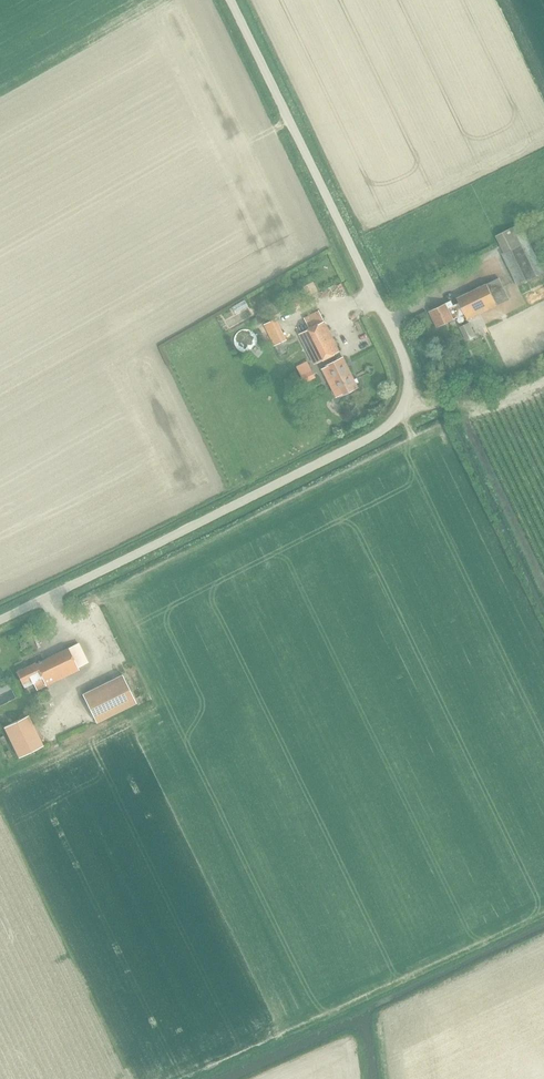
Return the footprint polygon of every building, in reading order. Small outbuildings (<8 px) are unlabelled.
[(502,253),(517,285),(543,271),(520,223),(495,235),(504,252),(502,253)] [(464,313),(467,319),(509,299),(498,277),(457,298),(459,303),(448,308),(446,303),(430,311),(437,326),(453,318),(464,313)] [(249,295),(236,299),(239,306),(251,302),(249,295)] [(300,334),(315,364),(340,351),(319,310),(305,318),(310,328),(300,334)] [(275,318),(264,323),(273,344),(277,353),(289,348),(285,338),(275,318)] [(468,323),(459,327),(466,340),(474,335),(468,323)] [(343,358),(322,368),(337,396),(340,395),(341,396),(358,387),(344,361),(343,358)] [(296,367),(300,376),(311,370),(306,361),(296,367)] [(79,670),(78,668),(88,663),(79,644),(34,666),(33,665),(21,671),(28,686),(43,679),(46,686),(79,670)] [(116,648),(117,657),(132,656),(132,647),(116,648)] [(110,672),(79,688),(90,709),(120,694),(110,672)] [(3,700),(18,692),(11,679),(0,685),(0,696),(3,700)] [(4,728),(19,758),(43,746),(29,716),(4,728)]
